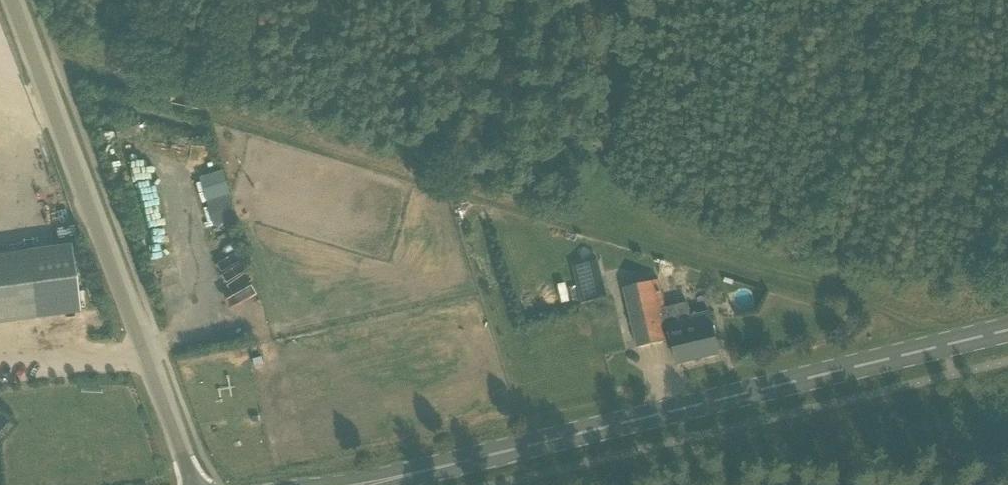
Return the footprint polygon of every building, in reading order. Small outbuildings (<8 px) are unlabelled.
[(224,169),(198,176),(212,226),(237,220),(224,169)] [(0,254),(0,323),(65,315),(56,247),(0,254)] [(572,268),(577,289),(604,282),(599,261),(572,268)] [(624,289),(639,349),(667,342),(666,341),(672,340),(678,364),(720,354),(713,326),(695,331),(689,305),(666,310),(659,281),(624,289)]
